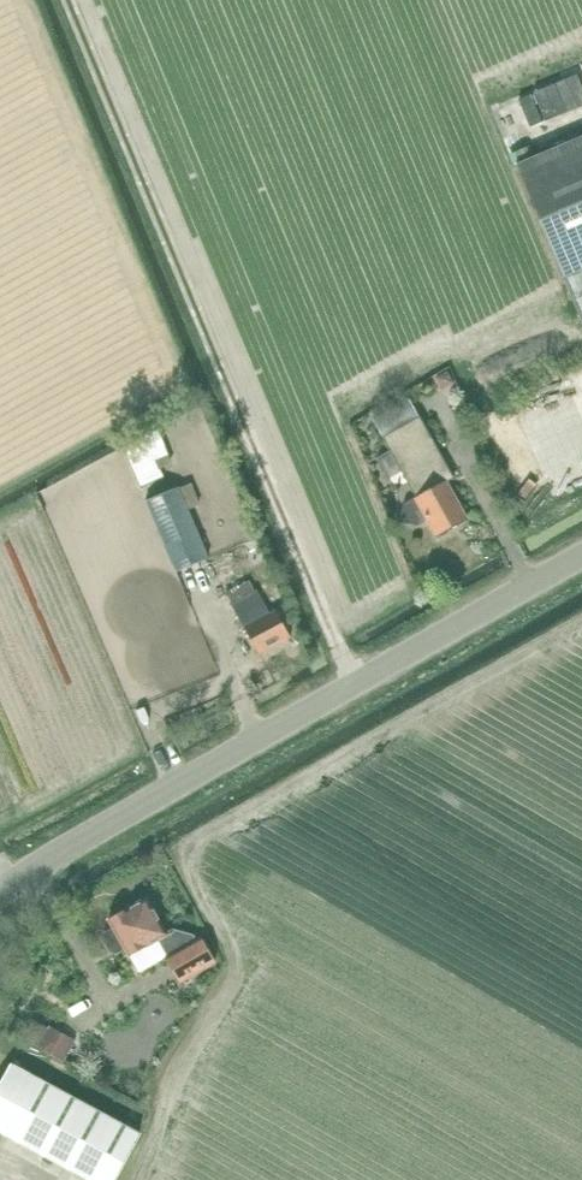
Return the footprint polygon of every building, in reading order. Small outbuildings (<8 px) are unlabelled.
[(579,74),(535,92),(547,121),(581,106),(581,80),(579,74)] [(515,166),(565,278),(581,319),(581,138),(515,166)] [(447,373),(436,379),(442,392),(454,385),(447,373)] [(436,538),(469,520),(447,481),(454,478),(409,401),(372,420),(415,497),(405,504),(402,514),(407,523),(417,526),(426,521),(436,538)] [(176,572),(209,559),(180,488),(145,502),(176,572)] [(259,655),(293,637),(277,609),(270,613),(259,590),(232,604),(259,655)] [(13,808),(13,805),(0,773),(0,813),(13,808)] [(106,934),(104,939),(111,952),(117,953),(125,948),(130,957),(140,974),(165,959),(178,980),(180,983),(216,962),(202,936),(197,939),(195,935),(173,928),(167,932),(147,898),(109,920),(115,929),(106,934)] [(117,1008),(101,1014),(105,1026),(122,1021),(117,1008)] [(32,1023),(23,1040),(39,1050),(49,1033),(32,1023)] [(51,1031),(40,1050),(61,1062),(72,1043),(51,1031)] [(140,1134),(11,1065),(0,1085),(0,1132),(90,1179),(115,1179),(140,1134)] [(113,1084),(109,1093),(135,1105),(139,1097),(113,1084)]
